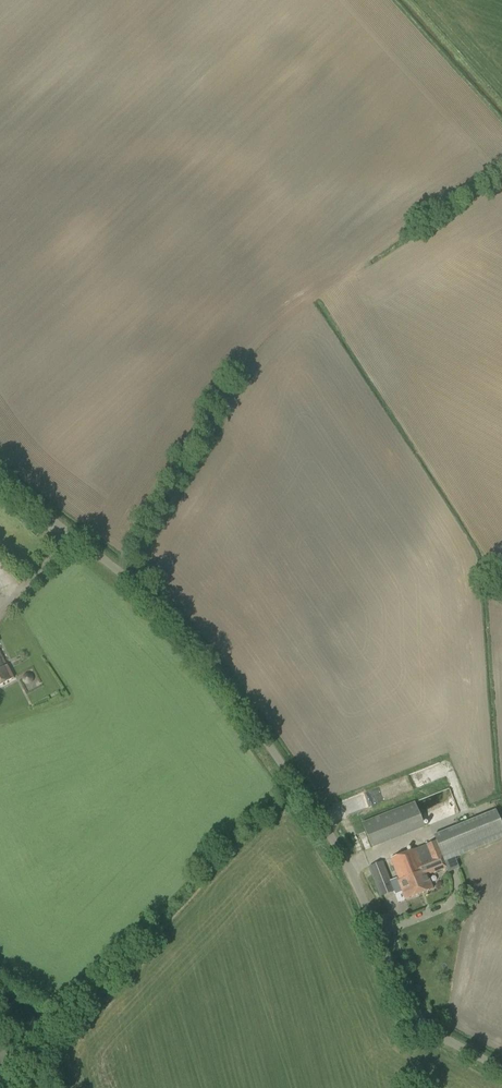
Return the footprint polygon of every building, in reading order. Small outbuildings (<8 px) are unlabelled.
[(0,651),(0,686),(15,678),(8,665),(0,651)] [(31,672),(23,676),(27,683),(34,679),(31,672)] [(372,849),(425,828),(415,801),(362,822),(372,849)] [(456,801),(427,814),(431,822),(460,810),(456,801)] [(390,858),(400,883),(399,883),(405,899),(419,894),(414,880),(416,879),(414,875),(424,871),(422,865),(443,856),(453,853),(455,857),(501,838),(501,826),(496,811),(445,831),(446,836),(436,840),(390,858)] [(416,879),(414,880),(419,894),(430,889),(433,888),(427,874),(446,867),(445,862),(445,861),(445,860),(445,859),(444,860),(443,856),(422,865),(424,871),(414,875),(416,879)] [(380,897),(395,891),(383,861),(368,867),(380,897)]
